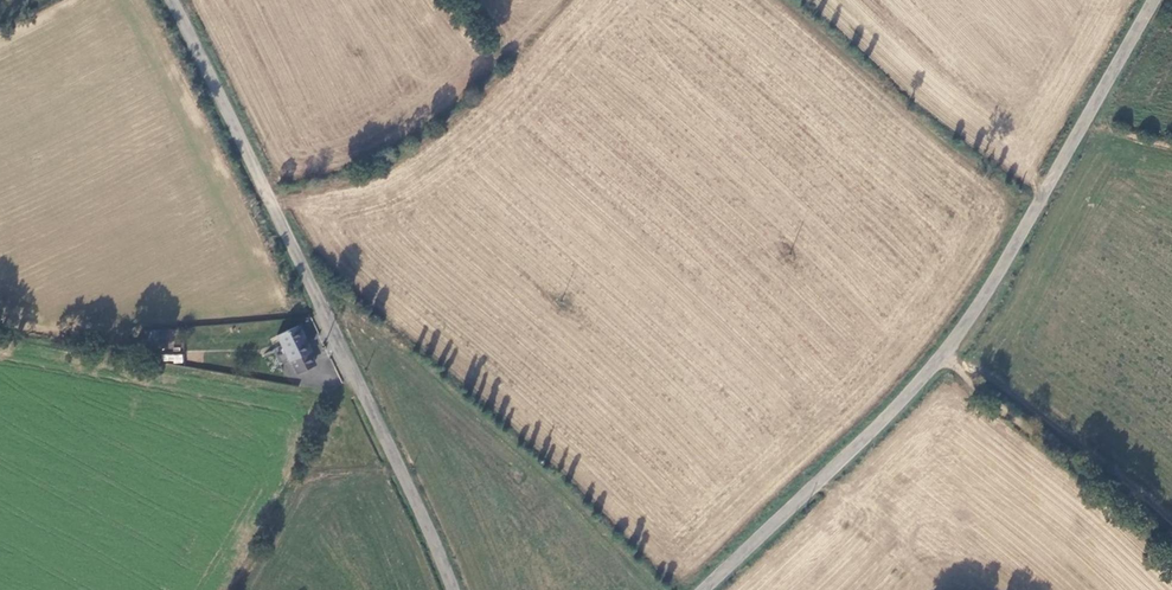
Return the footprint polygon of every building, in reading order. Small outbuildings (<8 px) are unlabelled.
[(312,352),(298,325),(276,337),(281,346),(272,350),(280,365),(288,361),(289,363),(292,361),(298,374),(315,367),(308,354),(312,352)] [(160,350),(159,330),(150,331),(151,350),(160,350)]
